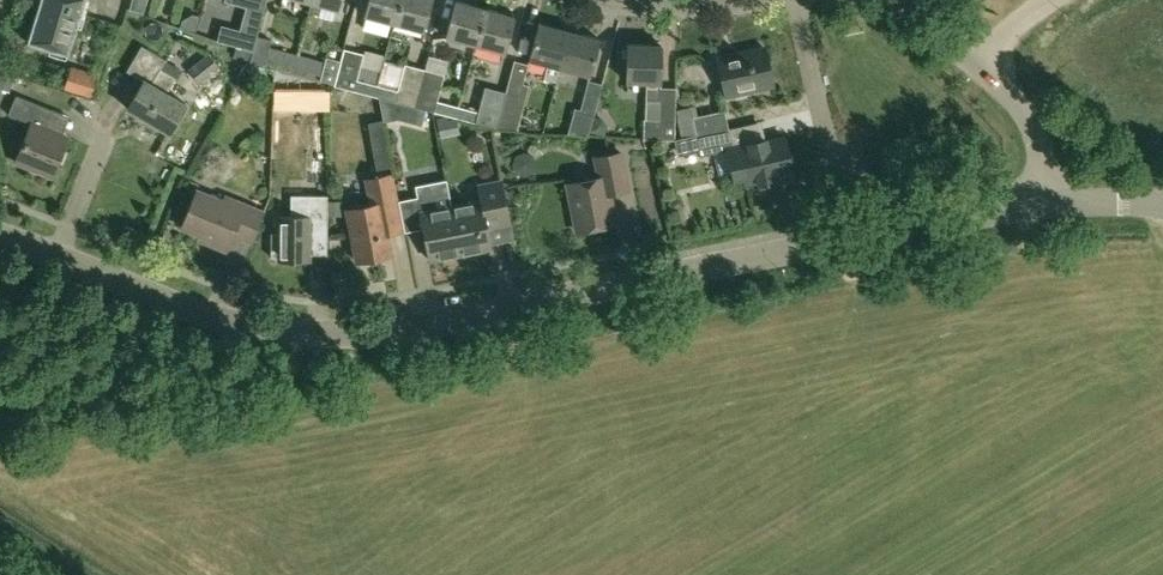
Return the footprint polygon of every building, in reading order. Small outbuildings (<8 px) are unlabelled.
[(84,0),(39,0),(26,42),(66,54),(84,0)] [(265,0),(223,0),(262,11),(265,0)] [(311,2),(308,12),(319,15),(322,5),(339,9),(341,0),(311,0),(311,2)] [(400,0),(368,0),(364,15),(393,23),(400,0)] [(393,23),(423,31),(431,0),(400,0),(393,23)] [(476,46),(486,9),(456,1),(446,38),(476,46)] [(516,17),(486,9),(476,46),(506,54),(516,17)] [(555,82),(569,32),(539,23),(529,60),(548,65),(544,79),(555,82)] [(599,40),(569,32),(555,82),(556,82),(560,69),(589,76),(599,40)] [(264,66),(266,61),(270,48),(272,40),(257,36),(250,62),(264,66)] [(660,88),(660,83),(661,46),(627,45),(626,82),(646,83),(646,101),(658,102),(657,120),(643,119),(643,140),(673,141),(674,141),(674,140),(676,88),(660,88)] [(168,133),(185,104),(166,93),(175,78),(159,69),(164,60),(141,47),(127,72),(143,81),(127,109),(168,133)] [(293,69),(297,55),(270,48),(266,61),(293,69)] [(354,91),(361,64),(364,54),(343,49),(340,61),(334,85),(334,86),(354,91)] [(726,97),(772,87),(763,49),(717,59),(726,97)] [(200,83),(219,69),(225,64),(218,56),(214,60),(209,53),(187,70),(198,84),(200,83)] [(321,76),(325,62),(297,55),(293,69),(321,76)] [(334,85),(340,61),(326,57),(325,62),(321,76),(320,81),(334,85)] [(514,61),(505,93),(497,126),(516,132),(529,86),(523,84),(528,64),(514,61)] [(374,97),(378,80),(380,69),(361,64),(354,91),(374,97)] [(414,107),(424,70),(405,65),(399,86),(378,80),(374,97),(395,102),(414,107)] [(445,75),(424,70),(414,107),(434,112),(437,101),(445,75)] [(71,72),(70,92),(98,93),(99,73),(71,72)] [(588,136),(589,133),(602,84),(587,81),(580,110),(575,109),(567,134),(588,136)] [(475,123),(484,87),(475,85),(468,109),(460,107),(457,118),(475,123)] [(497,126),(505,93),(485,87),(484,87),(475,123),(496,129),(497,126)] [(51,176),(67,137),(44,128),(51,110),(15,96),(8,114),(30,123),(15,162),(51,176)] [(457,118),(460,107),(437,101),(434,112),(457,118)] [(695,135),(695,137),(752,125),(752,124),(728,128),(724,111),(692,118),(697,135),(695,135)] [(792,155),(787,156),(783,137),(756,144),(752,125),(695,137),(700,156),(728,150),(730,161),(728,162),(733,183),(743,180),(746,190),(747,190),(746,183),(756,180),(758,188),(775,184),(773,177),(790,173),(791,180),(793,180),(791,170),(796,169),(792,155)] [(609,195),(628,192),(620,154),(595,159),(598,178),(567,184),(576,231),(614,223),(609,195)] [(402,226),(398,201),(393,175),(368,180),(372,204),(345,210),(355,262),(391,255),(386,229),(402,226)] [(459,254),(445,180),(415,186),(417,198),(398,201),(402,226),(403,233),(423,229),(429,260),(459,254)] [(502,181),(494,183),(477,186),(480,200),(451,206),(446,180),(445,180),(459,254),(490,248),(486,229),(511,224),(502,181)] [(250,243),(263,213),(223,197),(221,202),(195,191),(180,226),(210,239),(209,243),(227,250),(233,236),(250,243)] [(309,237),(327,237),(327,196),(289,196),(290,216),(277,216),(277,234),(270,234),(270,258),(276,258),(276,262),(309,262),(309,237)]
